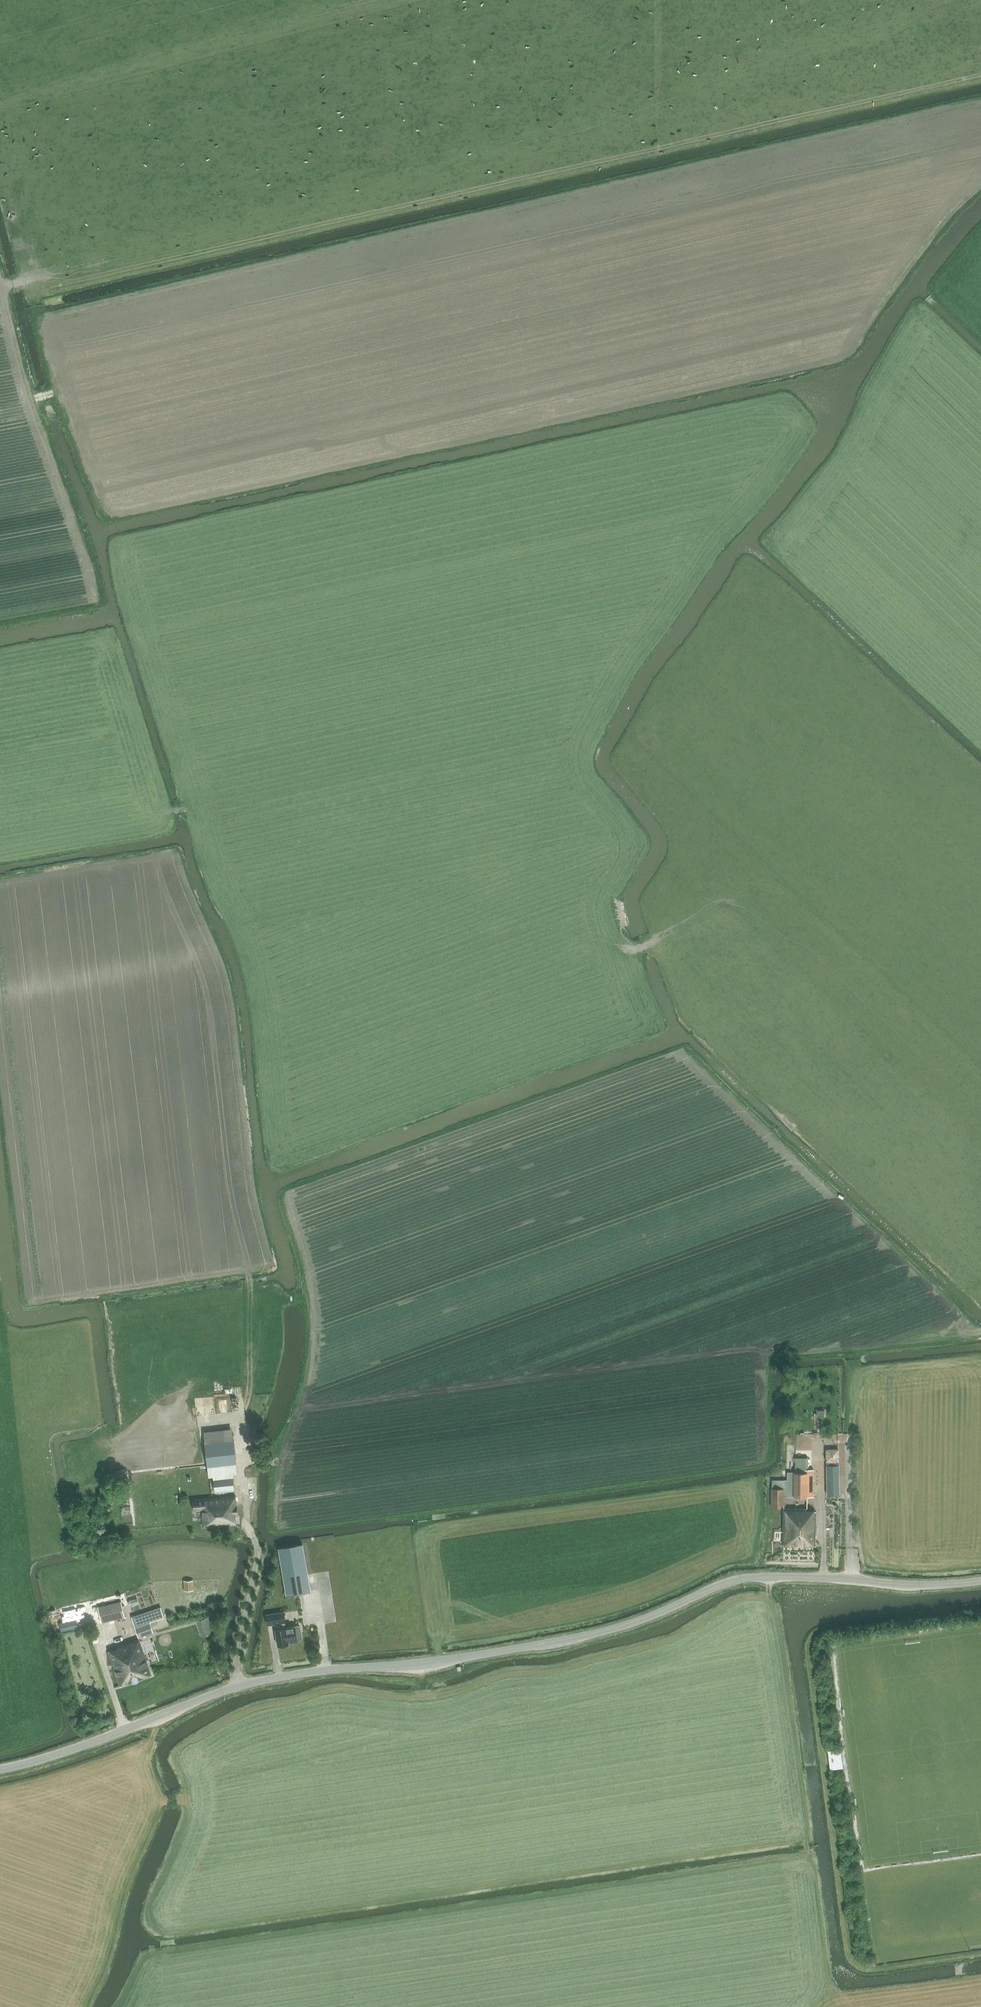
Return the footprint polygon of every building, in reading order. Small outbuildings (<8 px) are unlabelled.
[(845,1444),(845,1432),(837,1432),(837,1444),(845,1444)] [(811,1448),(812,1434),(795,1433),(794,1447),(811,1448)] [(235,1491),(235,1489),(234,1473),(238,1473),(237,1462),(234,1440),(205,1443),(209,1474),(209,1479),(214,1478),(215,1493),(235,1491)] [(838,1449),(826,1449),(826,1462),(839,1462),(838,1449)] [(258,1455),(257,1464),(272,1466),(273,1456),(258,1455)] [(787,1496),(794,1496),(808,1497),(814,1497),(814,1468),(809,1468),(809,1457),(795,1457),(795,1472),(787,1472),(787,1479),(787,1496)] [(827,1495),(840,1495),(839,1465),(826,1465),(827,1495)] [(771,1479),(771,1488),(771,1506),(784,1506),(784,1496),(787,1496),(787,1479),(784,1479),(771,1479)] [(236,1495),(193,1500),(194,1512),(201,1512),(203,1527),(236,1524),(236,1523),(237,1522),(236,1516),(238,1516),(236,1495)] [(783,1508),(783,1545),(816,1546),(816,1511),(806,1510),(806,1508),(783,1508)] [(286,1595),(311,1591),(303,1543),(278,1548),(286,1595)] [(194,1590),(193,1581),(183,1581),(183,1591),(194,1590)] [(122,1601),(98,1606),(102,1623),(125,1617),(122,1601)] [(151,1621),(164,1617),(161,1606),(131,1616),(139,1638),(154,1632),(151,1621)] [(299,1626),(287,1627),(286,1622),(285,1622),(284,1611),(265,1614),(267,1625),(275,1624),(276,1628),(275,1628),(278,1646),(290,1644),(290,1642),(298,1641),(298,1640),(302,1640),(303,1638),(301,1627),(299,1626)] [(202,1635),(213,1632),(208,1617),(198,1621),(202,1635)] [(72,1620),(60,1623),(62,1632),(74,1629),(72,1620)] [(120,1686),(152,1675),(140,1638),(108,1650),(120,1686)] [(840,1747),(827,1749),(830,1768),(843,1766),(840,1747)]
